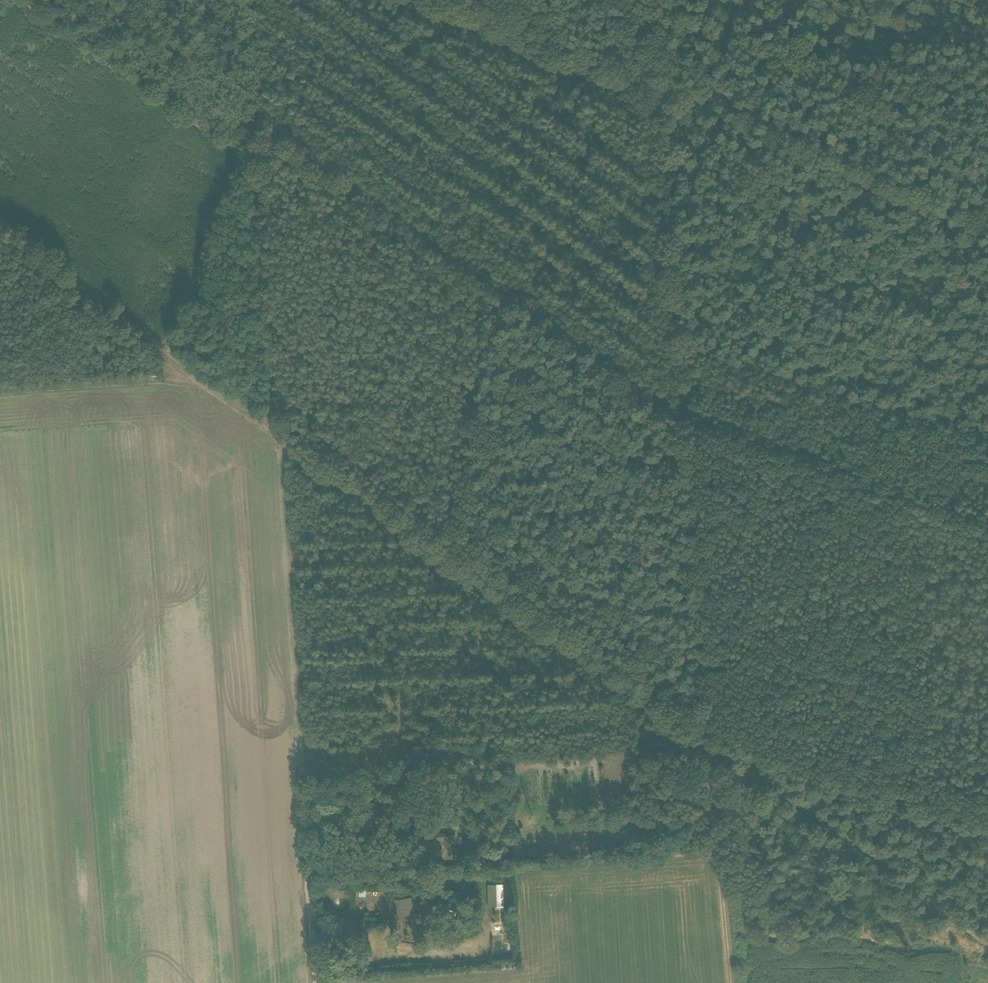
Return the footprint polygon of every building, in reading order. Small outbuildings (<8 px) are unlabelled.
[(504,906),(503,884),(488,885),(488,907),(504,906)] [(392,900),(396,924),(410,921),(408,910),(415,908),(413,896),(392,900)]
